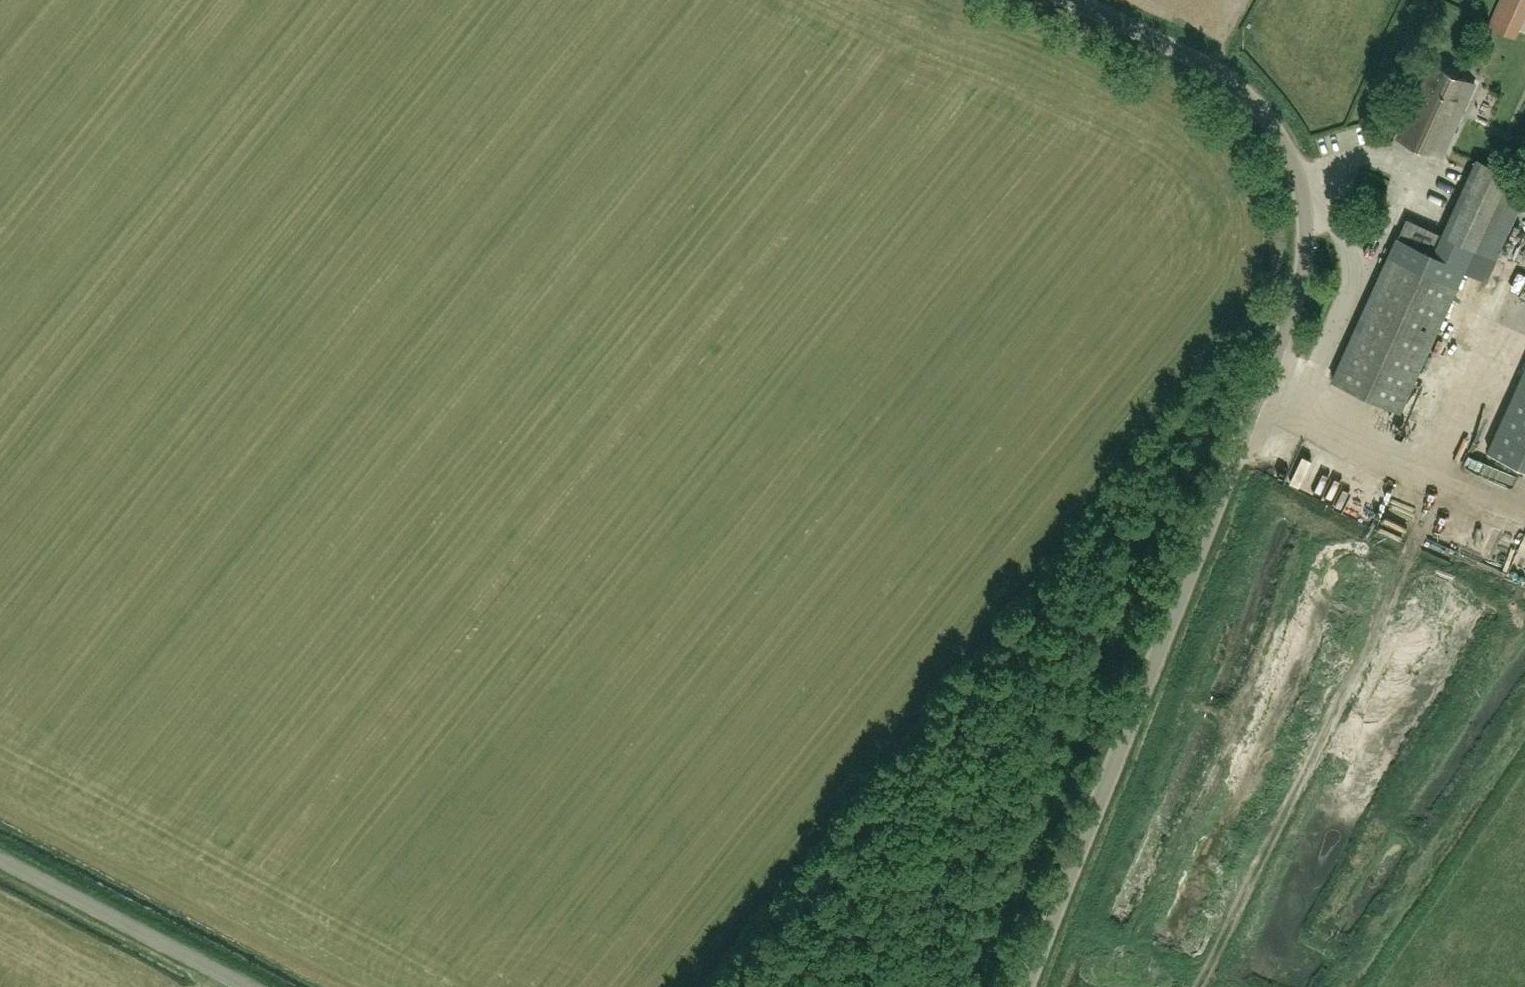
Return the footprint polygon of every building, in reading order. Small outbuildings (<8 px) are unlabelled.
[(1492,24),(1513,34),(1524,9),(1524,0),(1503,0),(1492,24)] [(1442,157),(1476,83),(1433,64),(1399,138),(1442,157)] [(1434,256),(1466,270),(1487,280),(1524,196),(1524,182),(1477,160),(1444,234),(1435,254),(1434,256)] [(1410,222),(1408,233),(1440,239),(1442,228),(1410,222)] [(1497,452),(1524,464),(1524,385),(1497,452)] [(1484,471),(1486,463),(1461,455),(1458,463),(1484,471)]
